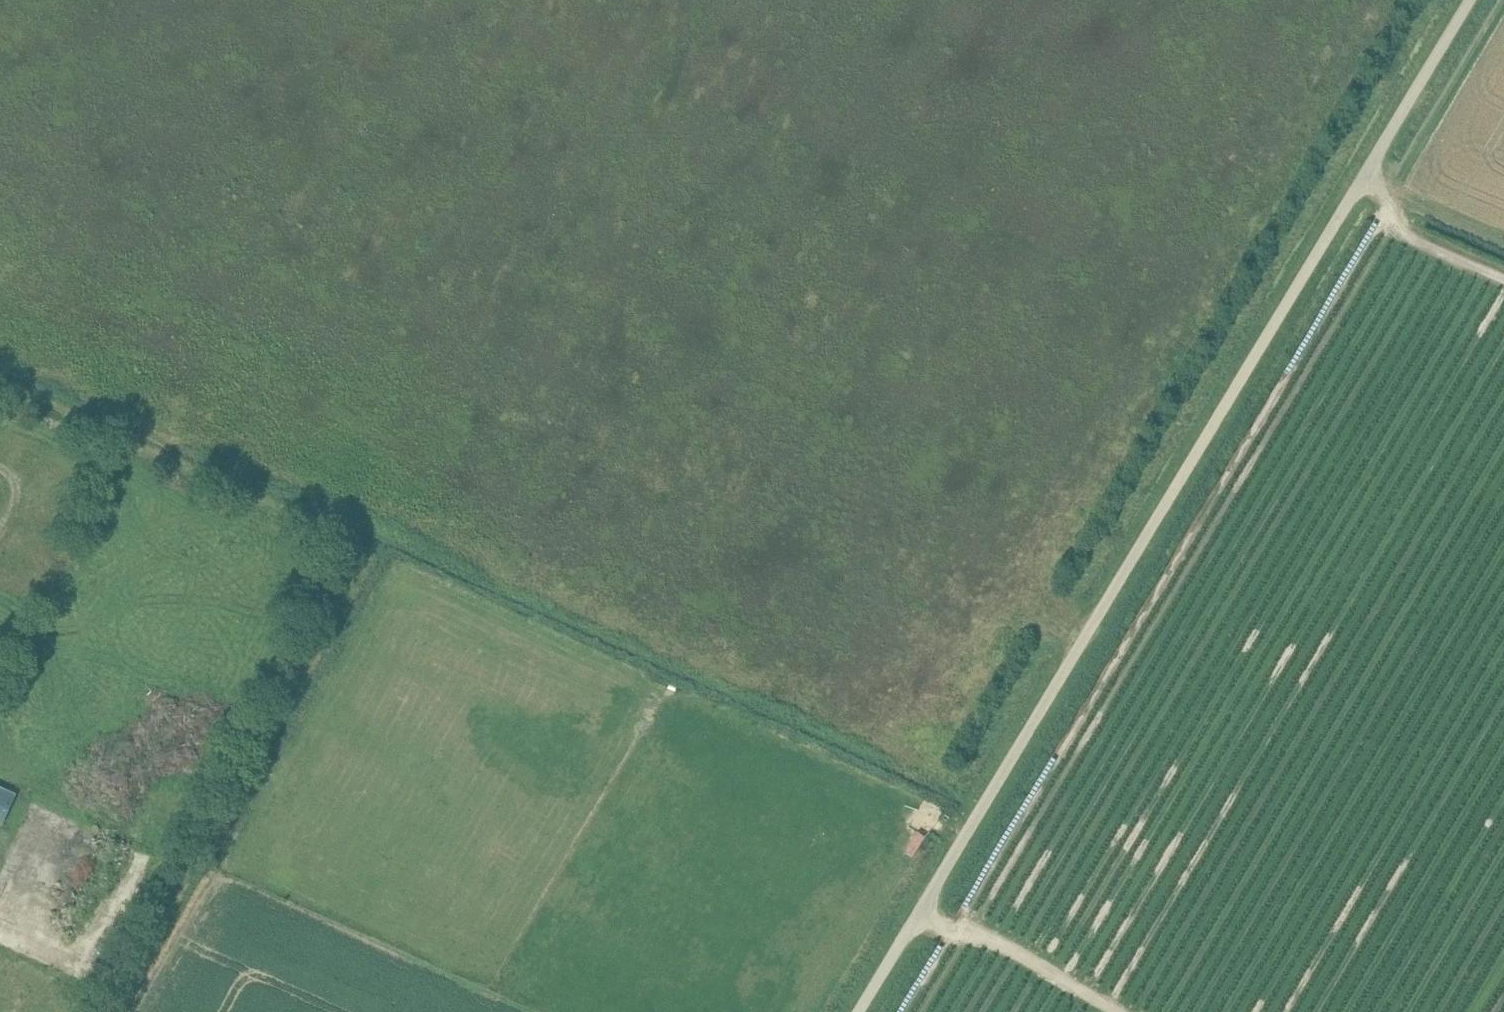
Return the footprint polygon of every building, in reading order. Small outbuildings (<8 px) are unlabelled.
[(53,453),(55,439),(40,437),(38,451),(53,453)] [(49,494),(44,505),(60,512),(65,501),(49,494)] [(22,593),(26,581),(14,576),(10,588),(22,593)] [(18,805),(34,776),(15,765),(0,793),(0,796),(18,805)]
